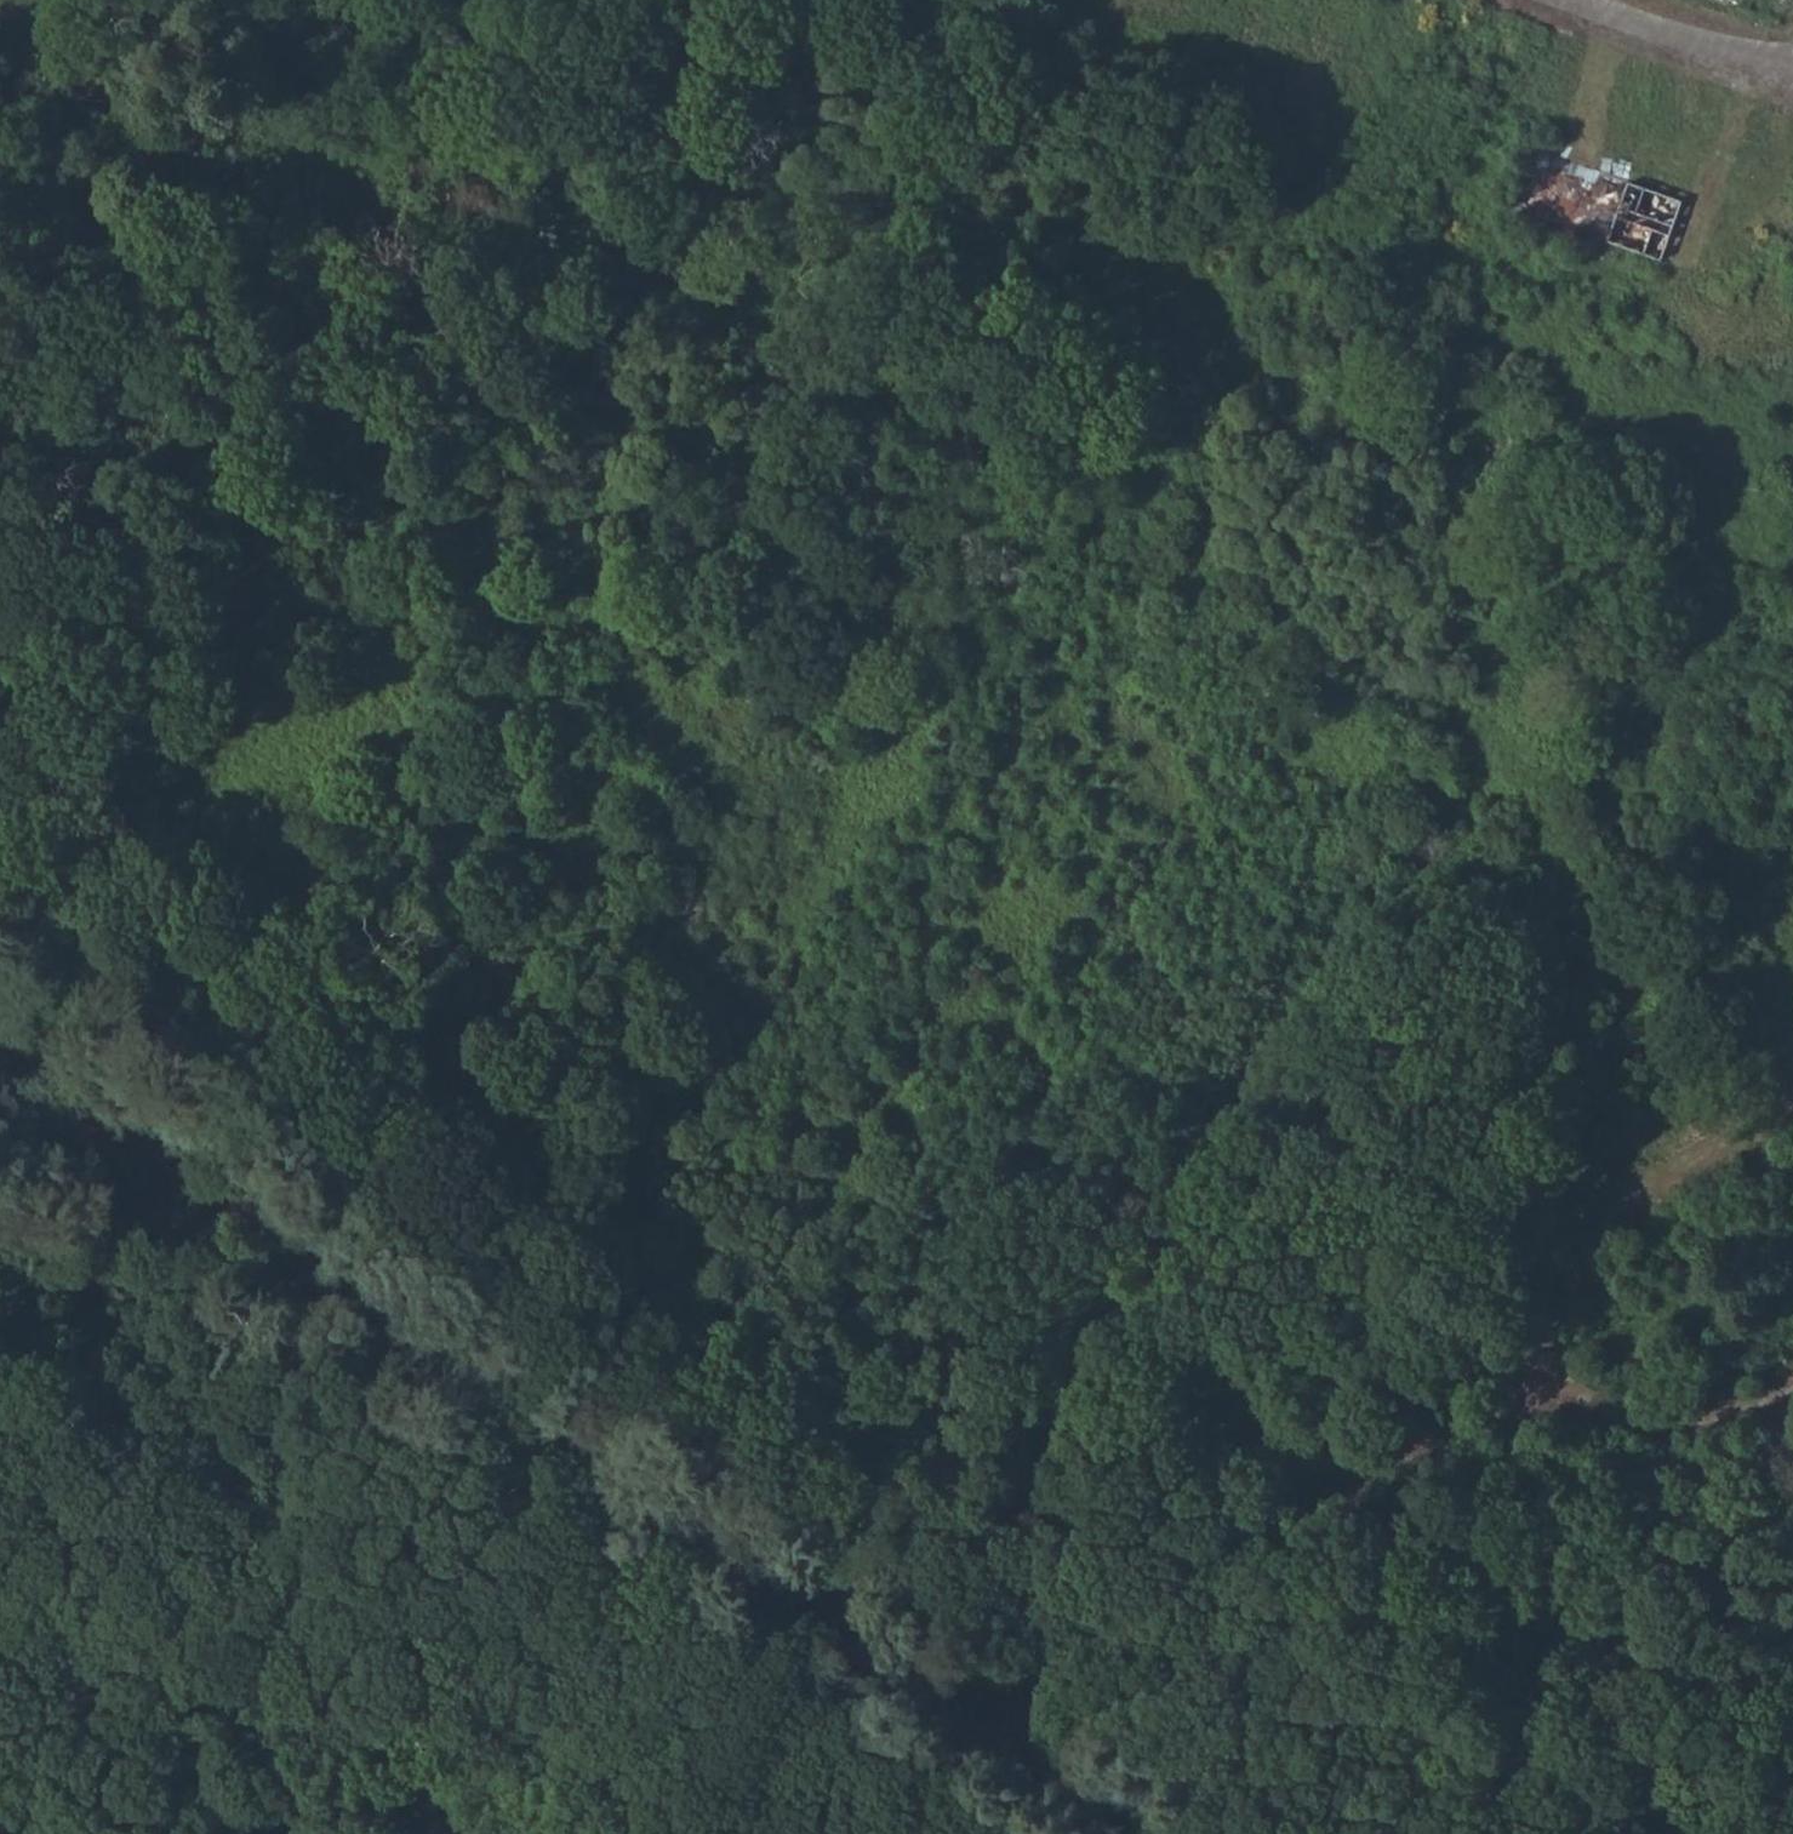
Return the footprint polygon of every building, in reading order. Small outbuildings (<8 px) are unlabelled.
[(1687,204),(1565,145),(1533,207),(1656,262),(1687,204)]
